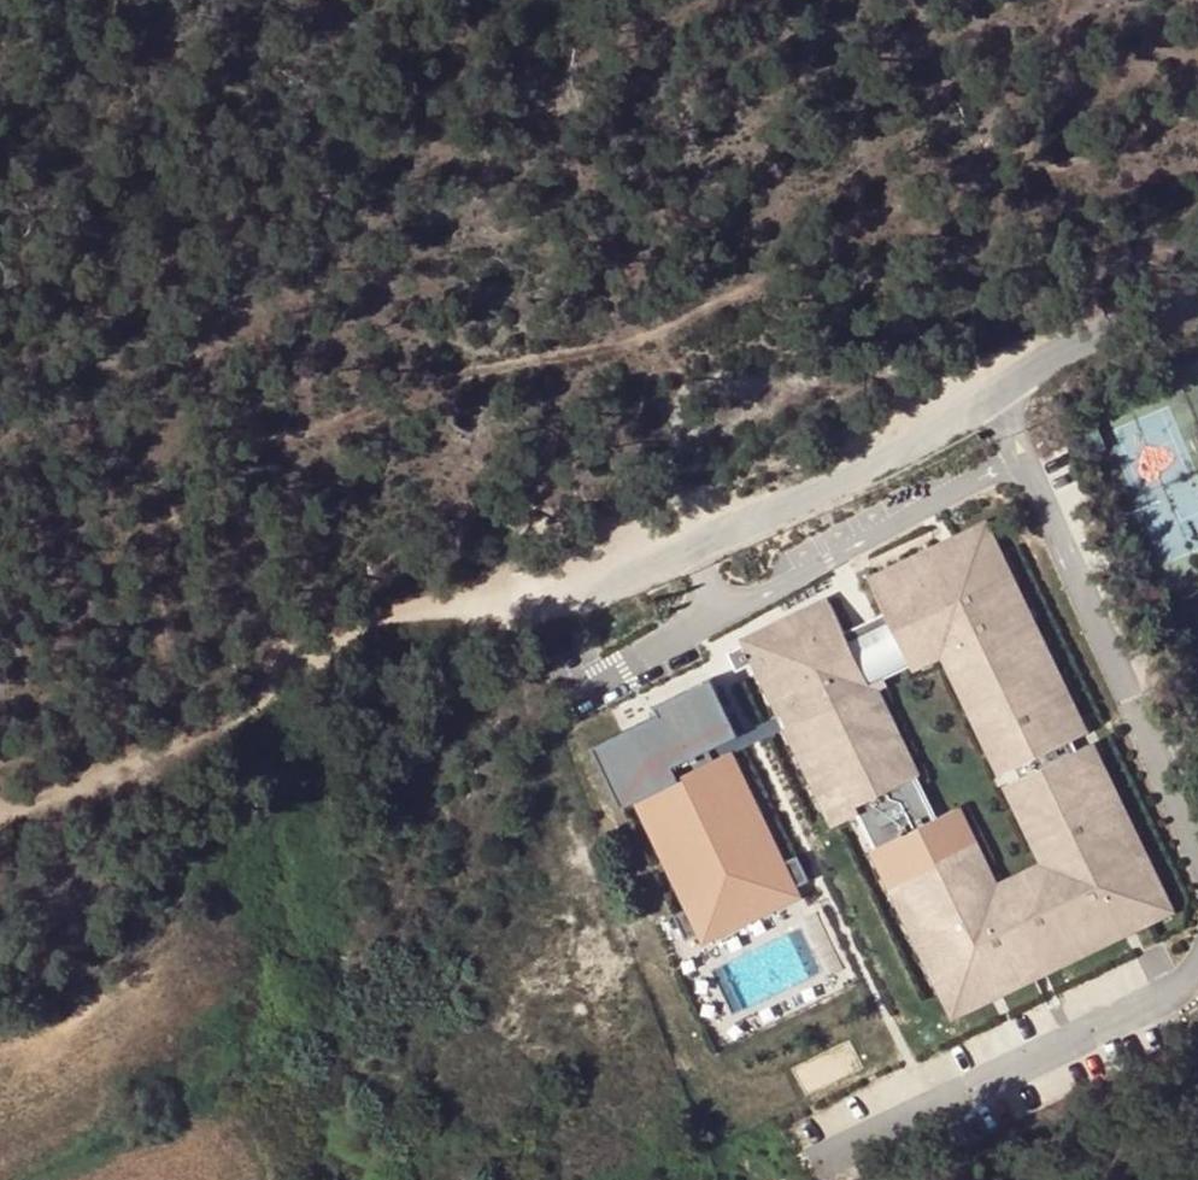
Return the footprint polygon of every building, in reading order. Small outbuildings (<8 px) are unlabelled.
[(870,578),(889,616),(844,638),(827,602),(741,643),(830,825),(927,777),(886,694),(939,668),(995,785),(1092,738),(987,521),(870,578)] [(592,747),(621,806),(633,800),(678,779),(672,765),(738,733),(711,678),(656,705),(660,714),(592,747)] [(1091,745),(1004,788),(1040,862),(1000,882),(961,803),(867,849),(953,1023),(1175,914),(1091,745)] [(678,779),(633,800),(699,940),(803,892),(737,752),(678,779)]
